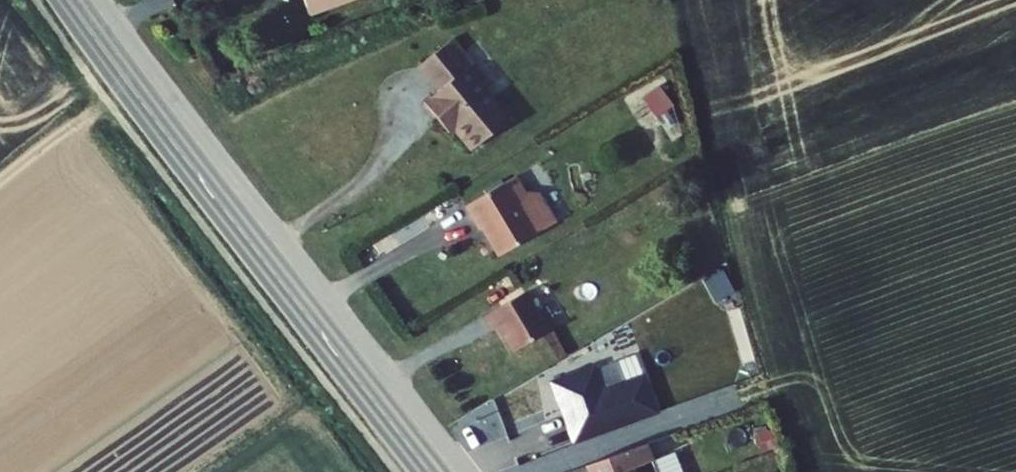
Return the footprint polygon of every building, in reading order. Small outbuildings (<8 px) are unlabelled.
[(311,11),(341,0),(307,0),(311,11)] [(445,80),(428,91),(453,128),(459,124),(475,146),(514,117),(477,66),(482,63),(461,33),(429,56),(445,80)] [(661,86),(643,100),(659,119),(677,105),(661,86)] [(510,201),(506,193),(493,200),(497,208),(510,201)] [(493,200),(452,223),(465,247),(469,245),(485,273),(544,240),(528,212),(516,211),(510,201),(497,208),(493,200)] [(526,293),(488,318),(497,331),(501,329),(517,352),(550,331),(526,293)] [(569,450),(649,420),(636,387),(595,402),(587,382),(546,397),(556,425),(559,424),(569,450)] [(582,471),(650,471),(638,440),(578,463),(582,471)]
